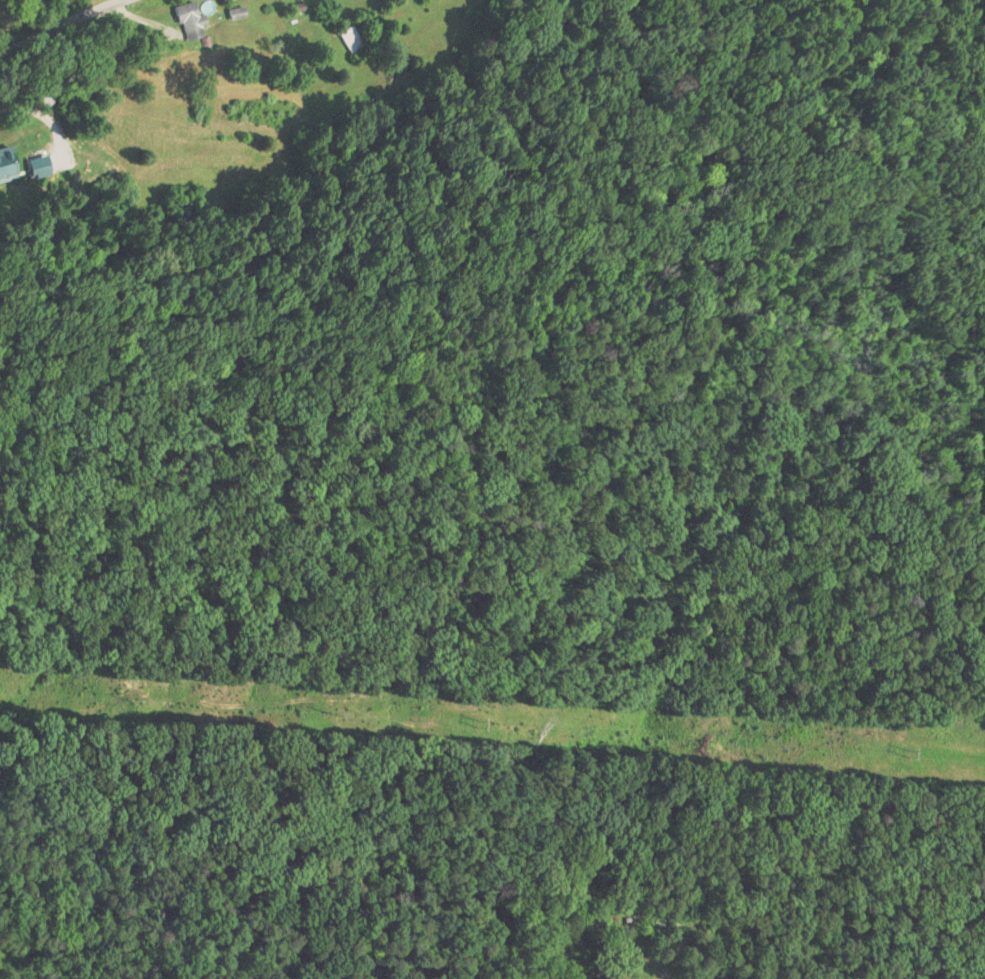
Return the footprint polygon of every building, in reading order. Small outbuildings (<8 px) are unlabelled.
[(186,51),(208,45),(206,36),(203,37),(200,26),(205,25),(202,14),(195,16),(191,0),(189,0),(174,4),(186,51)] [(226,10),(228,20),(244,16),(242,6),(226,10)] [(351,55),(364,47),(349,24),(336,32),(351,55)] [(11,182),(11,148),(0,148),(0,182),(11,182)]
